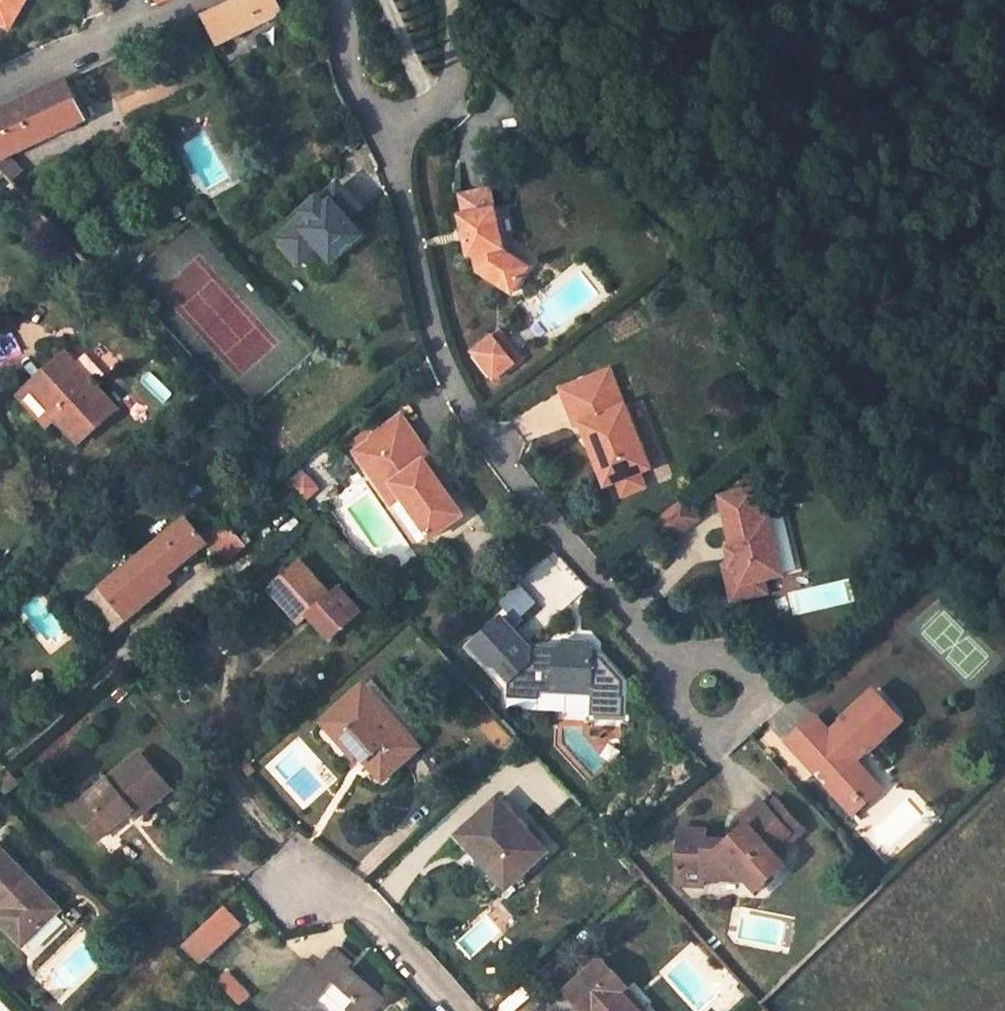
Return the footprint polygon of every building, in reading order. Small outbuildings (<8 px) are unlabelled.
[(25,0),(0,0),(0,29),(8,34),(27,4),(25,0)] [(283,12),(277,0),(237,0),(208,14),(220,42),(283,12)] [(86,120),(67,79),(0,110),(0,160),(86,120)] [(9,156),(0,160),(0,169),(5,175),(11,181),(23,170),(9,156)] [(336,182),(275,240),(303,269),(321,252),(339,270),(381,229),(336,182)] [(507,253),(493,188),(463,194),(467,214),(461,215),(469,253),(475,252),(479,271),(512,292),(528,266),(507,253)] [(500,330),(493,336),(514,364),(522,358),(500,330)] [(493,336),(473,352),(494,379),(514,364),(493,336)] [(66,372),(76,363),(67,353),(57,362),(66,372)] [(118,409),(76,363),(66,372),(57,362),(28,388),(57,418),(80,444),(118,409)] [(614,387),(607,372),(596,377),(602,390),(614,387)] [(579,425),(604,488),(650,470),(636,431),(628,406),(623,408),(614,387),(602,390),(596,377),(560,391),(559,392),(560,392),(572,428),(579,425)] [(20,395),(48,427),(57,418),(28,388),(20,395)] [(649,425),(640,402),(628,406),(636,431),(649,425)] [(354,452),(394,503),(404,495),(435,533),(464,509),(445,486),(426,461),(426,460),(429,451),(429,450),(400,413),(372,436),(373,438),(354,452)] [(453,480),(429,450),(429,451),(426,460),(426,461),(445,486),(446,485),(453,480)] [(316,487),(297,465),(284,477),(302,499),(316,487)] [(637,476),(616,484),(621,498),(642,490),(637,476)] [(730,548),(738,584),(760,579),(779,575),(766,516),(759,518),(753,491),(719,498),(730,548)] [(678,502),(656,518),(671,539),(693,522),(678,502)] [(143,600),(208,546),(224,564),(244,548),(236,538),(225,525),(217,532),(207,541),(198,530),(186,516),(83,603),(109,636),(147,604),(143,600)] [(656,518),(647,526),(662,546),(671,539),(656,518)] [(217,532),(208,521),(198,530),(207,541),(217,532)] [(244,531),(236,538),(244,548),(252,541),(244,531)] [(719,566),(728,600),(763,592),(760,579),(738,584),(730,548),(724,550),(727,565),(719,566)] [(272,589),(302,621),(310,614),(333,639),(363,612),(340,587),(332,595),(302,561),(272,589)] [(501,604),(515,622),(537,604),(523,587),(501,604)] [(556,655),(548,654),(548,647),(533,646),(514,626),(482,657),(489,665),(498,665),(509,677),(508,694),(538,695),(538,687),(593,691),(596,647),(588,638),(565,637),(557,644),(556,655)] [(352,745),(362,755),(371,766),(392,748),(403,761),(419,746),(364,685),(324,721),(339,739),(346,732),(355,742),(352,745)] [(825,770),(836,783),(830,789),(852,812),(867,800),(862,795),(875,783),(854,759),(866,747),(870,752),(902,723),(873,692),(843,720),(852,732),(850,734),(849,733),(846,732),(843,732),(842,733),(841,733),(838,737),(838,741),(839,743),(834,747),(815,726),(793,745),(818,774),(825,770)] [(815,726),(834,747),(839,743),(820,721),(815,726)] [(339,739),(357,759),(362,755),(352,745),(355,742),(346,732),(339,739)] [(383,779),(403,761),(392,748),(371,766),(383,779)] [(140,752),(74,810),(99,840),(134,809),(139,815),(171,787),(140,752)] [(7,794),(20,784),(7,769),(0,775),(0,786),(7,794)] [(854,816),(882,792),(875,783),(862,795),(867,800),(852,812),(854,816)] [(547,851),(499,798),(460,834),(475,851),(479,847),(512,883),(547,851)] [(803,828),(775,798),(764,809),(788,835),(792,839),(803,828)] [(727,842),(706,840),(706,831),(678,829),(676,868),(704,871),(704,878),(749,881),(758,890),(784,866),(770,850),(788,835),(764,809),(758,803),(739,819),(745,825),(727,842)] [(104,846),(139,815),(134,809),(99,840),(104,846)] [(0,848),(0,903),(5,908),(0,913),(0,920),(24,945),(61,910),(0,848)] [(704,871),(676,868),(676,883),(704,886),(704,878),(704,871)] [(227,906),(184,946),(202,966),(245,925),(227,906)] [(277,1010),(327,1010),(317,1003),(334,982),(356,1001),(348,1010),(350,1010),(372,1010),(384,997),(348,965),(352,961),(338,949),(318,971),(306,959),(268,1004),(277,1010)] [(234,965),(243,974),(250,966),(242,957),(234,965)] [(603,958),(568,990),(587,1010),(635,1010),(621,996),(630,988),(603,958)] [(630,988),(621,996),(635,1010),(651,1010),(630,988)]
